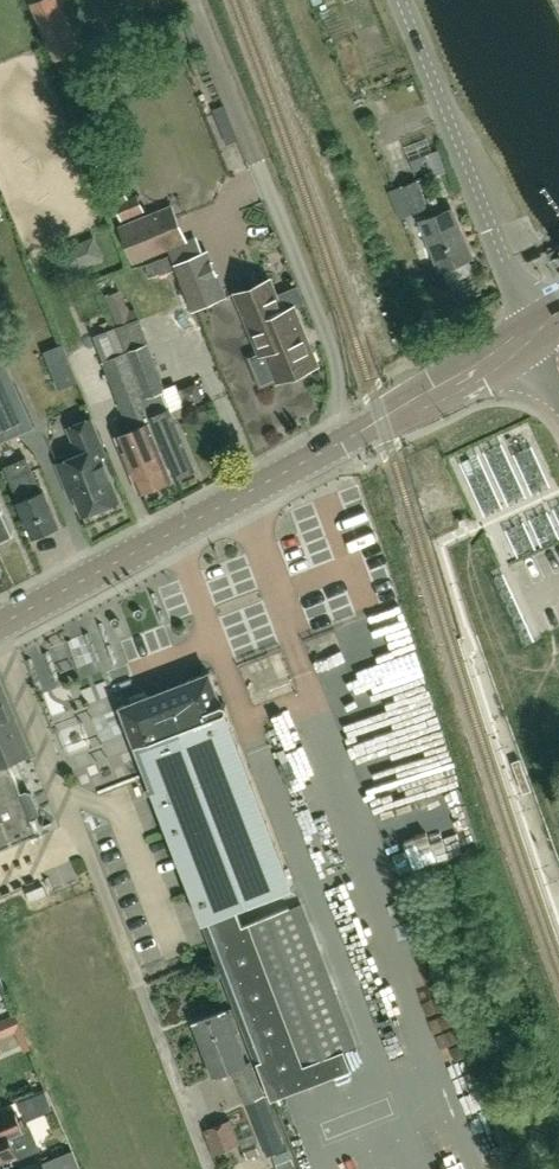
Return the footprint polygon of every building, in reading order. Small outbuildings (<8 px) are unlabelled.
[(413,212),(427,207),(416,181),(403,186),(413,212)] [(116,206),(117,206),(122,219),(144,210),(137,193),(128,197),(124,187),(111,192),(116,206)] [(441,270),(472,258),(465,240),(452,210),(453,210),(453,208),(421,221),(422,222),(423,222),(432,244),(423,248),(429,261),(436,258),(441,270)] [(134,260),(174,244),(161,212),(121,229),(134,260)] [(194,310),(218,300),(228,296),(218,272),(217,273),(212,261),(213,261),(208,249),(174,264),(194,310)] [(277,378),(278,378),(279,380),(318,364),(294,306),(283,311),(270,279),(237,293),(261,352),(265,350),(277,378)] [(121,291),(107,297),(118,326),(118,327),(138,320),(134,310),(128,312),(121,291)] [(452,338),(460,333),(455,325),(447,330),(452,338)] [(63,341),(43,349),(58,389),(78,381),(63,341)] [(148,345),(128,353),(145,396),(156,422),(154,423),(176,477),(178,476),(195,469),(172,411),(170,408),(168,409),(160,391),(166,389),(165,388),(148,345)] [(124,355),(104,363),(132,431),(118,437),(141,491),(171,479),(149,425),(154,423),(156,422),(145,396),(128,353),(124,355)] [(37,425),(15,375),(5,379),(0,368),(0,442),(37,425)] [(186,382),(173,388),(183,412),(197,406),(186,382)] [(71,482),(84,515),(119,500),(101,456),(105,454),(91,420),(70,428),(81,454),(59,463),(67,483),(71,482)] [(35,536),(59,526),(44,490),(42,491),(33,471),(27,458),(5,467),(20,501),(19,501),(35,536)] [(14,532),(0,504),(0,539),(14,532)] [(459,519),(460,527),(469,523),(465,517),(459,519)] [(410,645),(398,648),(403,664),(426,658),(412,606),(385,613),(387,624),(403,619),(410,645)] [(149,694),(121,705),(204,923),(271,1099),(352,1069),(345,1051),(290,907),(243,926),(236,910),(293,889),(210,672),(149,695),(149,694)] [(7,697),(0,681),(0,848),(38,832),(33,818),(37,816),(39,811),(33,793),(27,790),(22,792),(10,763),(31,754),(7,697)] [(389,790),(422,783),(414,749),(394,753),(398,768),(385,771),(389,790)] [(426,793),(401,805),(413,830),(438,818),(426,793)] [(269,1156),(287,1148),(251,1061),(248,1063),(234,1028),(240,1026),(233,1007),(227,1009),(193,1022),(214,1077),(235,1069),(236,1073),(235,1074),(269,1156)] [(23,1028),(17,1015),(0,1022),(0,1038),(23,1028)] [(17,1155),(18,1158),(41,1149),(30,1124),(23,1127),(15,1108),(0,1114),(0,1162),(17,1155)] [(54,1118),(42,1125),(51,1141),(63,1134),(54,1118)] [(242,1132),(235,1134),(231,1122),(203,1132),(212,1154),(239,1144),(241,1149),(258,1142),(250,1123),(240,1127),(242,1132)] [(76,1160),(72,1150),(42,1163),(27,1168),(56,1168),(76,1160)]
